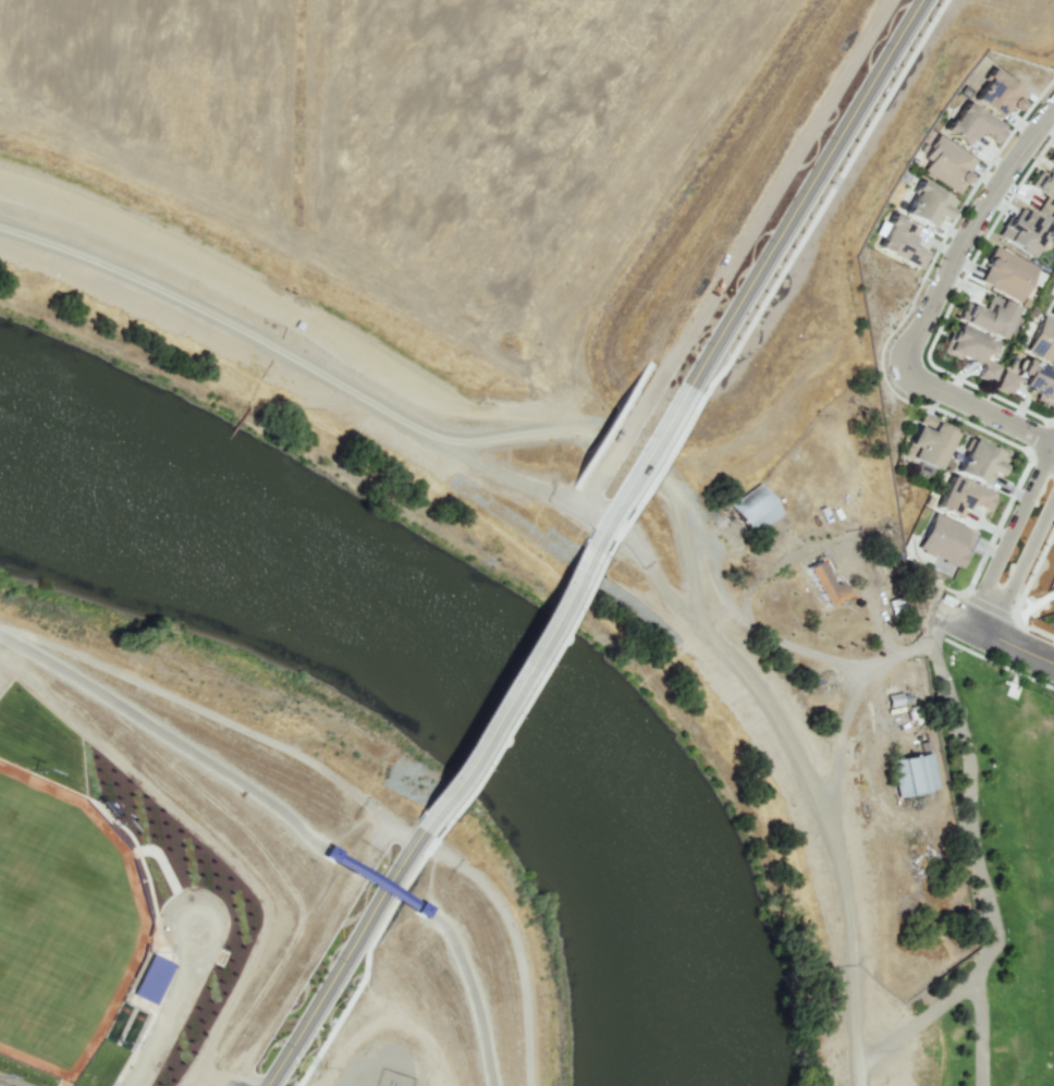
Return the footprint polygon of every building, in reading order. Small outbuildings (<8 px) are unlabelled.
[(1025,91),(990,69),(971,99),(999,117),(1006,107),(1012,111),(1025,91)] [(966,146),(975,132),(991,142),(1002,126),(962,100),(943,130),(966,146)] [(956,192),(975,158),(935,135),(922,158),(926,161),(920,171),(956,192)] [(1053,167),(1053,149),(1045,159),(1053,167)] [(1053,223),(1053,180),(1040,171),(1030,187),(1045,196),(1035,211),(1053,223)] [(902,214),(933,228),(937,219),(943,221),(954,197),(917,181),(902,214)] [(1047,222),(1018,210),(1014,219),(1006,216),(996,240),(1033,255),(1047,222)] [(908,244),(916,227),(890,215),(874,248),(919,269),(927,253),(908,244)] [(1019,301),(1035,266),(993,246),(977,281),(1019,301)] [(1015,306),(989,295),(983,310),(964,302),(956,320),(1000,339),(1004,330),(1011,333),(1017,317),(1011,314),(1015,306)] [(1053,364),(1053,322),(1041,315),(1025,351),(1053,364)] [(993,340),(954,322),(940,352),(957,360),(959,355),(981,364),(976,377),(990,383),(999,364),(985,358),(993,340)] [(1050,406),(1053,397),(1053,371),(1024,359),(1018,371),(1024,374),(1019,386),(1035,393),(1032,399),(1050,406)] [(993,388),(1010,395),(1017,376),(1001,369),(993,388)] [(902,453),(935,470),(955,428),(921,412),(916,423),(902,453)] [(986,485),(990,475),(995,477),(1006,451),(993,445),(992,448),(969,438),(955,471),(986,485)] [(935,507),(960,517),(966,503),(986,512),(993,494),(949,474),(935,507)] [(780,514),(758,483),(729,504),(750,535),(780,514)] [(959,567),(974,530),(931,513),(916,550),(959,567)] [(838,581),(831,584),(819,560),(805,567),(823,606),(845,596),(838,581)] [(930,753),(889,759),(894,796),(935,790),(930,753)] [(130,995),(152,1005),(171,963),(149,953),(130,995)]
